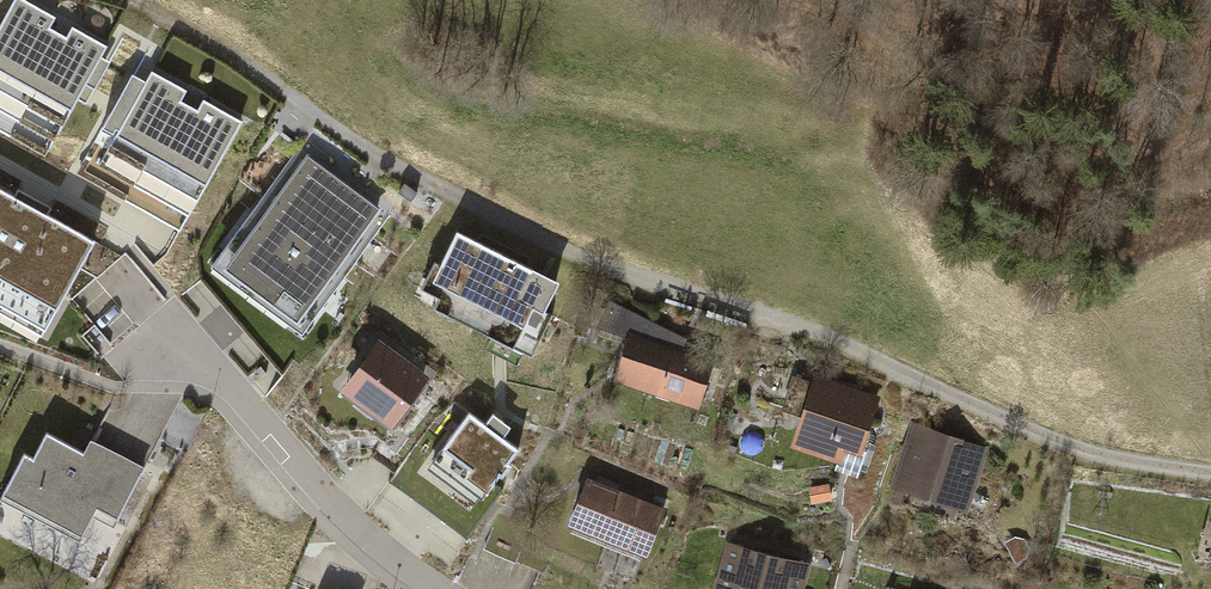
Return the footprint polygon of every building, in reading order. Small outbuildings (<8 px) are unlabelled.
[(108,44),(70,23),(64,33),(48,24),(54,14),(28,0),(15,0),(0,26),(0,131),(45,156),(108,44)] [(179,232),(242,121),(204,99),(199,109),(182,100),(188,90),(152,70),(89,181),(179,232)] [(303,321),(383,208),(309,156),(229,269),(303,321)] [(0,189),(0,310),(43,334),(96,242),(30,206),(0,189)] [(554,290),(530,279),(535,268),(457,231),(439,265),(460,276),(448,300),(476,314),(471,326),(533,356),(552,316),(543,312),(554,290)] [(598,335),(627,344),(630,334),(681,352),(688,340),(610,301),(596,328),(601,330),(598,335)] [(681,352),(630,334),(627,344),(614,382),(698,411),(715,363),(681,352)] [(433,378),(383,340),(346,389),(395,427),(433,378)] [(882,396),(815,375),(791,449),(842,465),(846,453),(862,458),(882,396)] [(486,429),(469,417),(435,464),(482,498),(516,452),(502,442),(511,430),(494,418),(486,429)] [(988,445),(911,421),(889,491),(966,516),(988,445)] [(85,458),(47,439),(34,464),(26,460),(4,502),(83,543),(99,513),(119,523),(146,472),(92,444),(85,458)] [(668,509),(589,478),(569,529),(648,559),(668,509)] [(1015,536),(1005,543),(1017,564),(1027,558),(1030,548),(1025,539),(1015,536)] [(726,544),(715,588),(805,588),(811,565),(726,544)]
